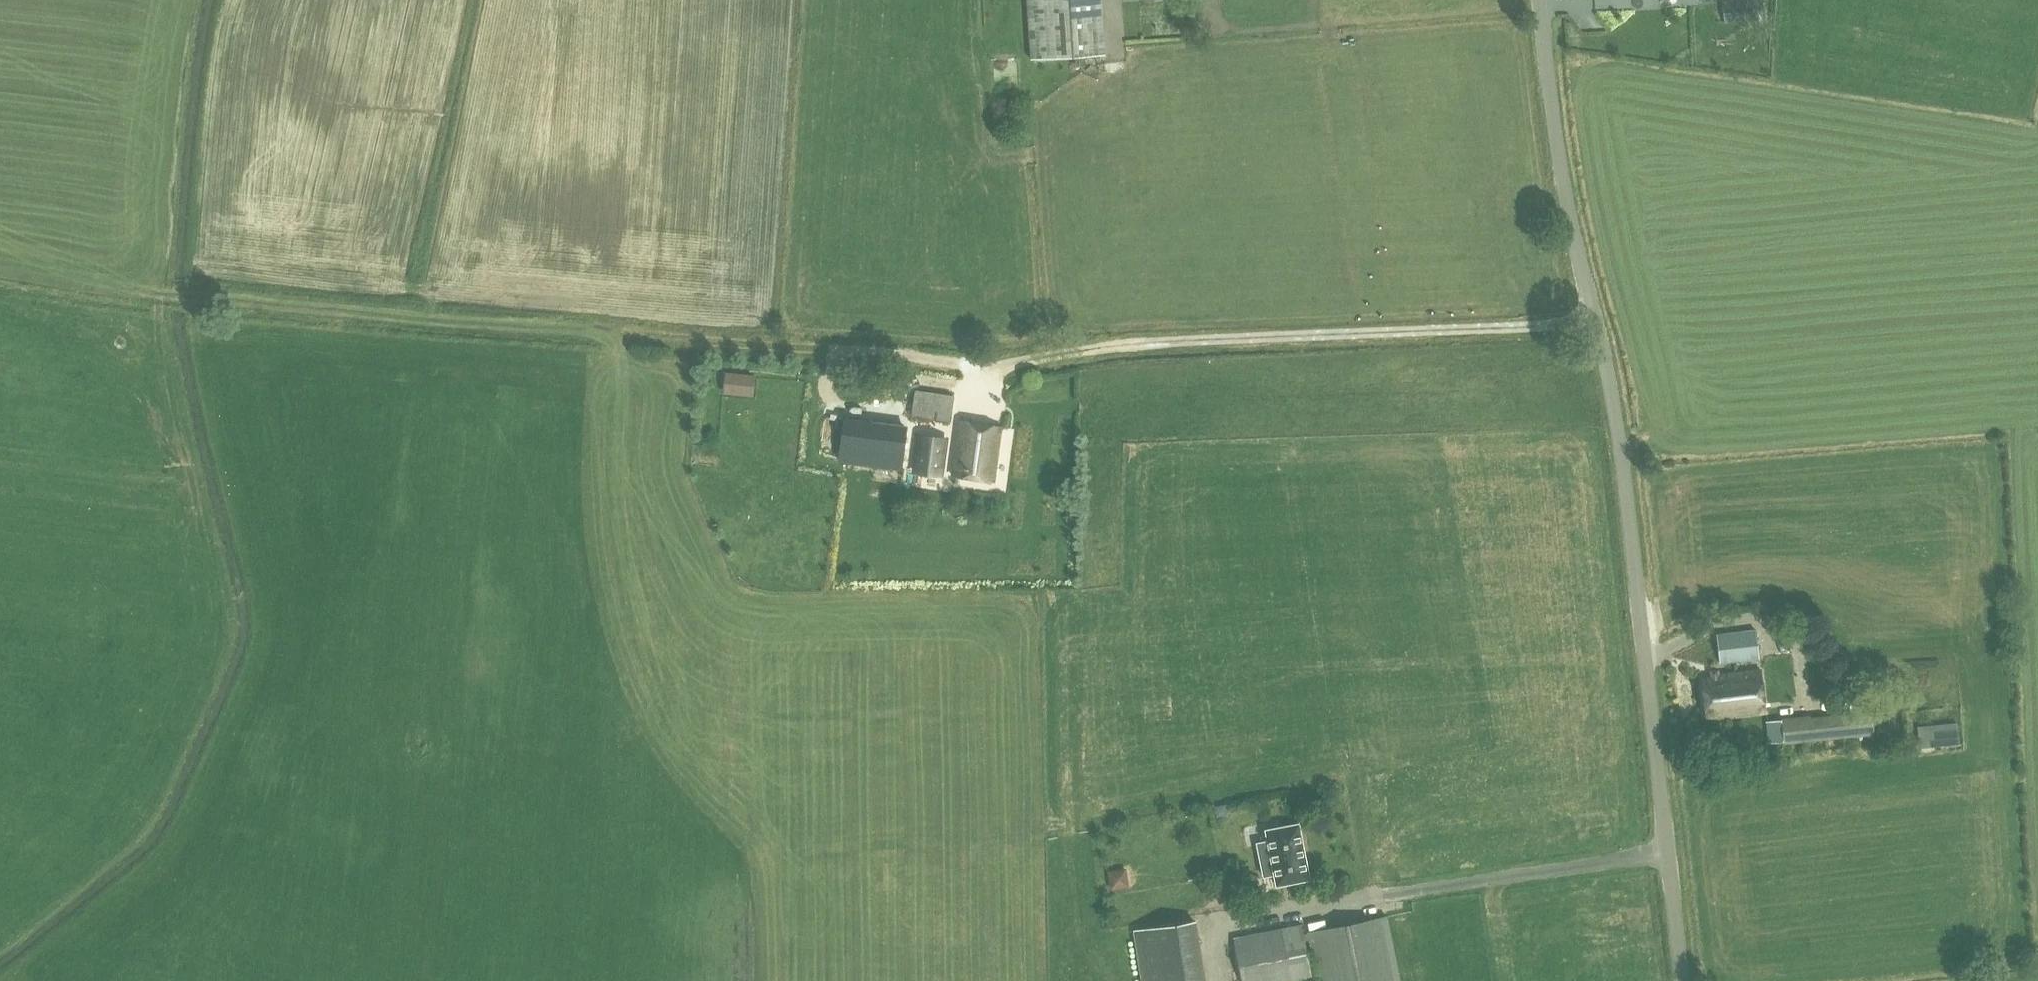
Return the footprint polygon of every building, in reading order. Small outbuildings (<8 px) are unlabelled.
[(1100,0),(1028,0),(1032,59),(1104,54),(1100,0)] [(1688,14),(1711,12),(1711,0),(1687,0),(1688,14)] [(1765,18),(1763,0),(1721,0),(1724,24),(1765,18)] [(951,421),(955,395),(915,389),(912,415),(951,421)] [(909,426),(844,418),(838,462),(903,469),(909,426)] [(1002,427),(960,421),(952,476),(994,482),(1002,427)] [(942,474),(946,439),(918,436),(914,473),(942,474)] [(934,502),(935,480),(907,479),(906,501),(934,502)] [(1760,657),(1757,629),(1716,635),(1720,662),(1760,657)] [(1719,675),(1718,670),(1711,671),(1712,678),(1702,679),(1707,717),(1719,716),(1719,718),(1766,712),(1761,670),(1719,675)] [(1784,743),(1874,733),(1872,712),(1811,718),(1810,716),(1782,719),(1784,743)] [(1784,743),(1782,719),(1766,720),(1768,744),(1784,743)] [(1920,747),(1958,743),(1956,723),(1918,727),(1920,747)] [(1225,805),(1214,807),(1217,818),(1227,816),(1225,805)] [(1249,836),(1263,834),(1261,821),(1248,823),(1249,836)] [(1274,874),(1276,885),(1309,879),(1298,823),(1265,830),(1267,841),(1257,843),(1264,876),(1274,874)] [(1127,868),(1108,871),(1111,889),(1130,886),(1127,868)] [(1317,980),(1401,980),(1388,915),(1307,931),(1317,980)] [(1143,980),(1205,980),(1196,921),(1135,930),(1143,980)] [(1235,938),(1242,980),(1311,980),(1314,980),(1302,924),(1235,938)]
